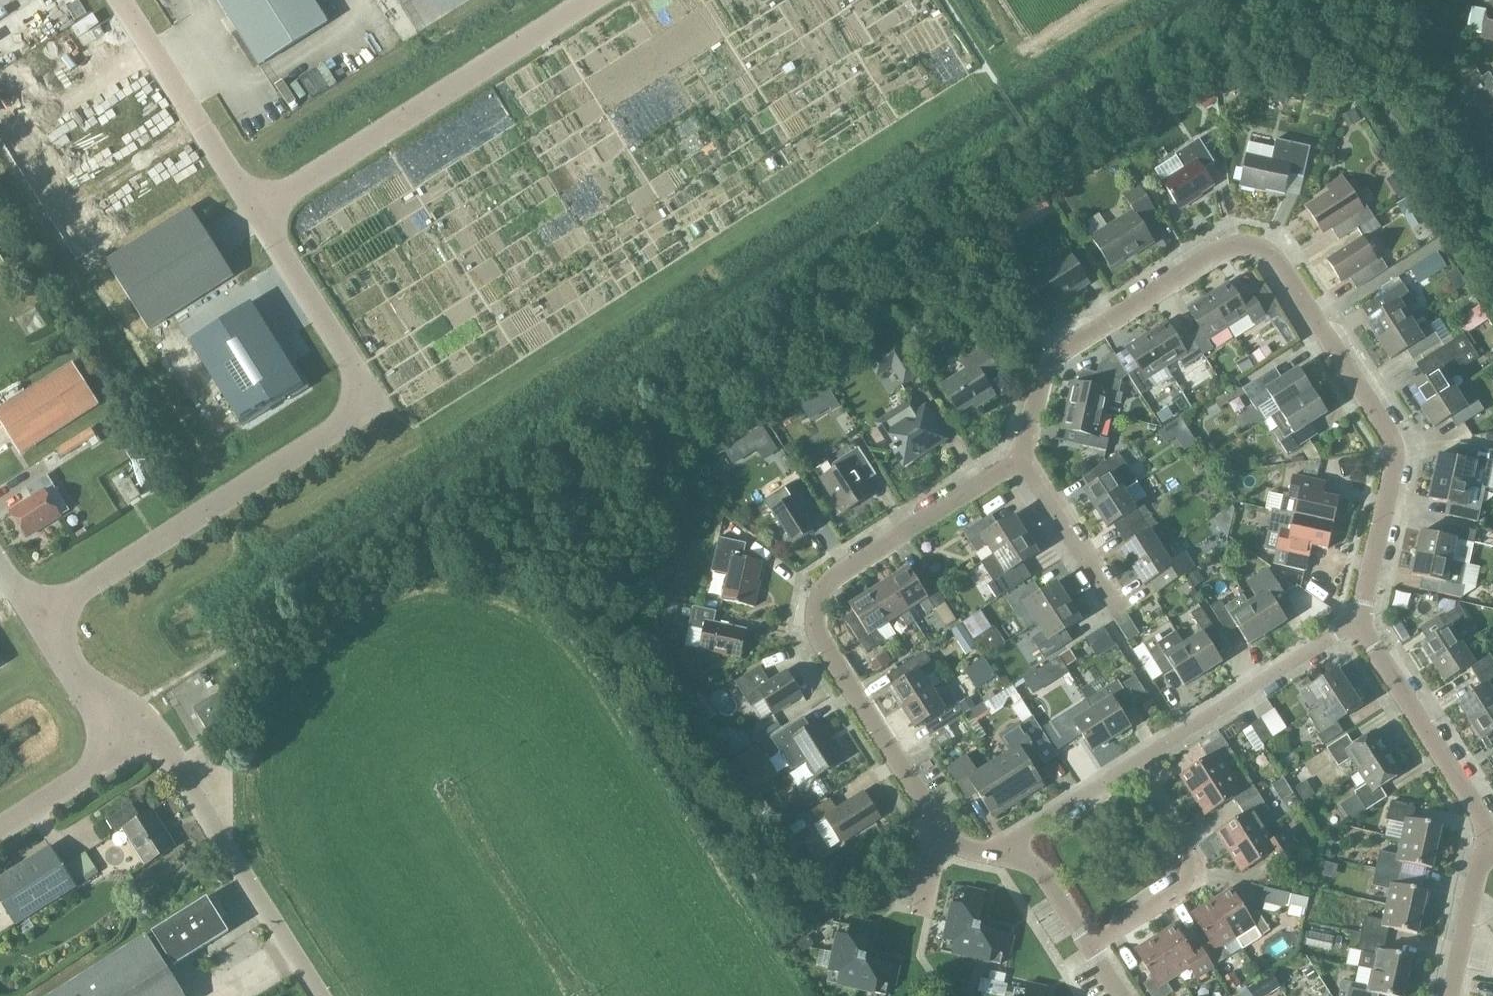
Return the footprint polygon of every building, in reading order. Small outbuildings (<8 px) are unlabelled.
[(327,22),(313,0),(217,0),(258,66),(327,22)] [(1491,8),(1487,7),(1481,37),(1492,40),(1492,0),(1491,8)] [(631,4),(613,16),(619,26),(637,14),(631,4)] [(633,54),(632,29),(609,29),(610,55),(633,54)] [(1461,91),(1472,108),(1476,106),(1485,119),(1492,114),(1492,82),(1488,74),(1461,91)] [(129,111),(62,154),(107,225),(174,182),(129,111)] [(1203,169),(1214,162),(1199,139),(1174,154),(1183,169),(1162,182),(1178,208),(1214,185),(1203,169)] [(1303,178),(1310,147),(1275,139),(1271,160),(1246,154),(1239,184),(1284,194),(1288,175),(1303,178)] [(1338,239),(1373,217),(1365,204),(1361,207),(1341,176),(1326,186),(1330,192),(1306,208),(1322,232),(1330,227),(1338,239)] [(1139,220),(1154,210),(1138,185),(1122,195),(1132,211),(1091,237),(1109,266),(1152,240),(1139,220)] [(1038,188),(1004,206),(1015,226),(1048,204),(1041,194),(1038,188)] [(1406,200),(1398,206),(1412,226),(1421,220),(1406,200)] [(190,208),(106,261),(149,329),(233,275),(190,208)] [(1357,229),(1363,238),(1380,227),(1374,218),(1357,229)] [(1356,289),(1387,268),(1379,257),(1375,259),(1361,237),(1327,260),(1341,282),(1348,277),(1356,289)] [(1045,307),(1087,280),(1068,251),(1040,269),(1041,272),(1028,280),(1045,307)] [(1436,252),(1409,269),(1417,281),(1429,273),(1430,275),(1444,266),(1436,252)] [(1207,296),(1228,327),(1247,315),(1253,323),(1264,316),(1251,296),(1240,303),(1228,283),(1207,296)] [(1378,340),(1410,320),(1403,309),(1414,302),(1402,283),(1382,296),(1389,306),(1366,321),(1378,340)] [(1208,340),(1228,327),(1207,296),(1187,309),(1200,328),(1189,335),(1202,355),(1213,348),(1208,340)] [(250,302),(188,341),(242,426),(304,387),(250,302)] [(1463,332),(1487,320),(1478,302),(1454,314),(1463,332)] [(1410,320),(1378,340),(1390,359),(1413,345),(1420,355),(1423,360),(1443,347),(1440,342),(1436,336),(1428,324),(1417,331),(1410,320)] [(1202,355),(1189,335),(1178,342),(1166,322),(1145,335),(1166,367),(1178,359),(1183,368),(1202,355)] [(1458,370),(1453,362),(1473,349),(1463,334),(1443,347),(1423,360),(1432,374),(1409,389),(1421,408),(1454,388),(1447,377),(1458,370)] [(1146,379),(1166,367),(1145,335),(1125,348),(1138,368),(1127,375),(1140,395),(1151,388),(1146,379)] [(897,340),(881,351),(903,385),(919,375),(897,340)] [(1250,346),(1253,357),(1270,353),(1267,342),(1250,346)] [(983,378),(997,369),(983,347),(961,361),(966,370),(941,386),(958,412),(979,398),(982,403),(994,395),(983,378)] [(75,419),(99,404),(72,362),(0,408),(0,423),(20,454),(75,419)] [(1280,411),(1312,391),(1298,369),(1282,379),(1274,368),(1242,388),(1255,409),(1272,399),(1280,411)] [(1122,393),(1118,392),(1121,380),(1098,375),(1095,387),(1072,382),(1067,406),(1104,414),(1106,400),(1120,403),(1122,393)] [(1454,388),(1421,408),(1433,427),(1456,413),(1463,423),(1483,410),(1476,399),(1465,406),(1454,388)] [(1312,391),(1280,411),(1287,424),(1273,433),(1286,454),(1317,434),(1309,423),(1325,413),(1312,391)] [(944,438),(924,408),(917,413),(910,402),(877,423),(883,432),(882,433),(889,445),(890,444),(903,464),(944,438)] [(1099,437),(1104,414),(1067,406),(1062,429),(1085,434),(1082,446),(1106,451),(1108,439),(1099,437)] [(87,423),(55,446),(60,454),(93,431),(87,423)] [(1433,476),(1483,487),(1487,488),(1492,461),(1492,452),(1468,446),(1465,460),(1438,454),(1433,476)] [(863,476),(872,470),(858,447),(832,463),(831,468),(833,471),(821,478),(843,512),(871,494),(862,480),(863,476)] [(1137,482),(1119,454),(1105,461),(1089,472),(1095,482),(1083,490),(1095,509),(1137,482)] [(47,474),(25,488),(32,498),(10,512),(26,537),(60,516),(44,491),(53,485),(47,474)] [(1293,515),(1333,524),(1338,499),(1322,495),(1325,483),(1292,475),(1287,498),(1297,500),(1294,515),(1293,515)] [(1476,522),(1483,487),(1433,476),(1428,498),(1455,504),(1452,516),(1476,522)] [(129,478),(119,485),(130,502),(140,495),(129,478)] [(792,544),(813,531),(801,512),(812,505),(797,481),(785,489),(791,498),(771,510),(792,544)] [(1137,482),(1095,509),(1107,528),(1119,520),(1126,530),(1150,515),(1140,500),(1146,496),(1137,482)] [(1246,535),(1249,509),(1236,508),(1233,533),(1246,535)] [(1268,509),(1268,510),(1273,511),(1269,529),(1276,535),(1279,536),(1275,551),(1273,564),(1305,571),(1308,558),(1311,546),(1327,549),(1333,524),(1293,515),(1294,515),(1268,509)] [(993,555),(1025,534),(1013,515),(990,529),(983,519),(963,532),(975,551),(986,544),(992,554),(993,555)] [(1132,567),(1161,548),(1152,534),(1159,530),(1150,515),(1126,530),(1133,540),(1120,548),(1132,567)] [(1416,553),(1451,561),(1455,540),(1473,543),(1475,531),(1452,526),(1449,538),(1421,531),(1416,553)] [(992,581),(987,584),(996,599),(1023,581),(1014,568),(1037,553),(1025,534),(993,555),(992,554),(980,562),(992,581)] [(751,607),(761,562),(743,558),(746,543),(718,537),(711,571),(728,575),(722,600),(751,607)] [(1186,552),(1177,558),(1170,562),(1161,548),(1132,567),(1144,586),(1156,578),(1163,588),(1195,567),(1186,552)] [(1465,564),(1451,561),(1416,553),(1411,575),(1440,581),(1438,593),(1461,598),(1464,586),(1461,585),(1465,564)] [(923,568),(912,575),(908,567),(888,580),(907,610),(919,603),(926,614),(944,603),(923,568)] [(1273,570),(1269,573),(1267,569),(1246,583),(1256,598),(1248,603),(1267,633),(1286,621),(1279,611),(1290,604),(1283,594),(1294,586),(1273,570)] [(915,622),(907,610),(888,580),(869,592),(888,622),(899,615),(906,627),(915,622)] [(1036,622),(1068,601),(1056,582),(1033,597),(1026,586),(1006,599),(1013,610),(1024,603),(1036,622)] [(876,630),(888,622),(869,592),(849,605),(857,617),(847,623),(866,653),(884,641),(876,630)] [(1267,633),(1248,603),(1242,594),(1224,606),(1220,600),(1209,606),(1222,626),(1232,620),(1248,645),(1267,633)] [(1031,639),(1037,647),(1044,658),(1064,645),(1057,635),(1080,620),(1068,601),(1036,622),(1042,632),(1031,639)] [(739,658),(745,630),(714,623),(716,611),(693,606),(688,627),(703,630),(699,649),(739,658)] [(1432,663),(1462,644),(1474,636),(1468,626),(1470,624),(1459,606),(1438,619),(1445,629),(1420,644),(1432,663)] [(1183,644),(1203,674),(1221,662),(1205,637),(1215,630),(1200,607),(1190,613),(1202,632),(1184,644),(1183,644)] [(1107,625),(1086,631),(1092,651),(1113,645),(1107,625)] [(1183,644),(1184,644),(1175,631),(1157,643),(1153,637),(1143,644),(1158,667),(1168,661),(1184,686),(1203,674),(1183,644)] [(1492,665),(1492,660),(1489,653),(1474,663),(1462,644),(1432,663),(1444,682),(1469,666),(1475,676),(1492,665)] [(936,670),(931,662),(924,651),(897,669),(904,679),(889,688),(901,708),(932,689),(924,677),(936,670)] [(970,692),(988,684),(980,664),(961,671),(970,692)] [(1492,705),(1492,693),(1492,691),(1492,690),(1492,665),(1475,676),(1481,686),(1456,702),(1468,721),(1492,705)] [(772,713),(801,695),(787,672),(770,683),(759,666),(734,681),(751,707),(763,699),(772,713)] [(1319,707),(1349,687),(1337,669),(1307,688),(1319,707)] [(725,675),(701,685),(708,701),(732,691),(725,675)] [(1118,709),(1130,701),(1117,680),(1086,700),(1092,710),(1111,739),(1130,727),(1118,709)] [(1306,715),(1318,733),(1316,735),(1322,745),(1343,732),(1336,722),(1361,706),(1349,687),(1319,707),(1306,715)] [(932,689),(901,708),(914,728),(929,718),(937,732),(964,714),(950,693),(939,700),(932,689)] [(209,733),(233,718),(217,694),(193,709),(209,733)] [(1468,721),(1487,750),(1492,746),(1492,705),(1468,721)] [(1111,739),(1092,710),(1082,716),(1077,707),(1056,720),(1069,740),(1080,733),(1092,751),(1111,739)] [(1250,725),(1262,744),(1272,737),(1260,718),(1250,725)] [(775,735),(770,738),(791,771),(807,761),(816,776),(840,761),(826,739),(829,737),(818,721),(801,732),(795,722),(775,735)] [(993,763),(1018,801),(1043,785),(1027,760),(1037,754),(1018,723),(999,735),(1010,752),(993,763)] [(740,732),(732,736),(727,726),(714,732),(726,755),(746,745),(740,732)] [(1358,771),(1389,751),(1376,730),(1353,745),(1346,734),(1326,748),(1338,766),(1350,759),(1358,771)] [(938,747),(951,739),(945,731),(933,738),(938,747)] [(1194,794),(1228,773),(1220,761),(1233,754),(1222,736),(1202,749),(1208,758),(1182,774),(1194,794)] [(1069,766),(1077,761),(1066,742),(1058,747),(1069,766)] [(1386,797),(1380,787),(1403,772),(1389,751),(1358,771),(1366,784),(1354,792),(1355,794),(1339,804),(1350,821),(1386,797)] [(1018,801),(993,763),(976,773),(965,756),(947,768),(966,798),(976,792),(992,817),(1018,801)] [(1239,806),(1258,794),(1247,776),(1235,784),(1228,773),(1194,794),(1207,814),(1233,797),(1239,806)] [(1270,780),(1259,787),(1268,803),(1279,797),(1270,780)] [(840,842),(879,817),(863,792),(836,809),(829,798),(806,813),(813,825),(825,818),(840,842)] [(1230,851),(1264,830),(1257,818),(1269,811),(1258,794),(1239,806),(1244,815),(1218,831),(1230,851)] [(1401,839),(1436,847),(1441,825),(1412,819),(1414,808),(1390,802),(1386,820),(1404,824),(1401,839)] [(106,821),(115,834),(123,829),(145,864),(175,845),(152,810),(140,818),(132,805),(106,821)] [(1269,854),(1274,861),(1275,863),(1295,851),(1283,833),(1271,841),(1264,830),(1230,851),(1243,870),(1269,854)] [(1431,869),(1436,847),(1401,839),(1397,855),(1379,850),(1375,868),(1400,873),(1402,862),(1431,869)] [(63,866),(50,846),(0,878),(0,901),(15,925),(98,873),(85,852),(63,866)] [(1397,885),(1400,873),(1375,868),(1371,885),(1390,889),(1386,905),(1421,912),(1426,891),(1397,885)] [(1306,909),(1308,898),(1263,887),(1260,901),(1276,905),(1279,906),(1284,904),(1286,904),(1306,909)] [(1007,956),(1011,938),(991,933),(993,926),(978,923),(984,895),(965,891),(964,896),(952,894),(939,952),(997,966),(1000,954),(1007,956)] [(1270,930),(1257,911),(1248,917),(1231,891),(1211,904),(1233,937),(1241,949),(1270,930)] [(53,995),(183,995),(161,962),(168,958),(173,966),(227,932),(206,898),(152,933),(154,936),(148,940),(147,940),(145,937),(53,995)] [(1222,945),(1233,937),(1211,904),(1192,917),(1209,943),(1200,948),(1213,968),(1230,957),(1222,945)] [(1416,934),(1421,912),(1386,905),(1383,920),(1364,916),(1361,933),(1385,939),(1388,928),(1416,934)] [(896,967),(877,962),(878,954),(863,951),(869,924),(850,920),(849,927),(837,924),(824,984),(881,995),(883,995),(887,985),(892,986),(896,967)] [(1213,968),(1200,948),(1191,954),(1174,928),(1155,941),(1177,974),(1188,967),(1196,979),(1213,968)] [(1301,944),(1331,950),(1334,937),(1303,931),(1301,944)] [(1383,950),(1385,939),(1361,933),(1357,951),(1360,952),(1357,967),(1372,970),(1407,978),(1411,956),(1383,950)] [(1177,974),(1155,941),(1135,953),(1152,979),(1143,985),(1150,995),(1169,995),(1173,994),(1165,982),(1177,974)] [(1278,971),(1301,957),(1295,947),(1271,961),(1278,971)] [(1227,986),(1239,980),(1231,966),(1219,972),(1227,986)] [(1407,978),(1372,970),(1368,985),(1350,981),(1347,995),(1373,995),(1373,993),(1387,995),(1403,995),(1407,978)] [(1246,989),(1251,995),(1265,995),(1279,987),(1270,974),(1246,989)] [(1044,989),(1025,985),(1024,990),(1013,988),(1011,995),(1042,995),(1044,989)]
